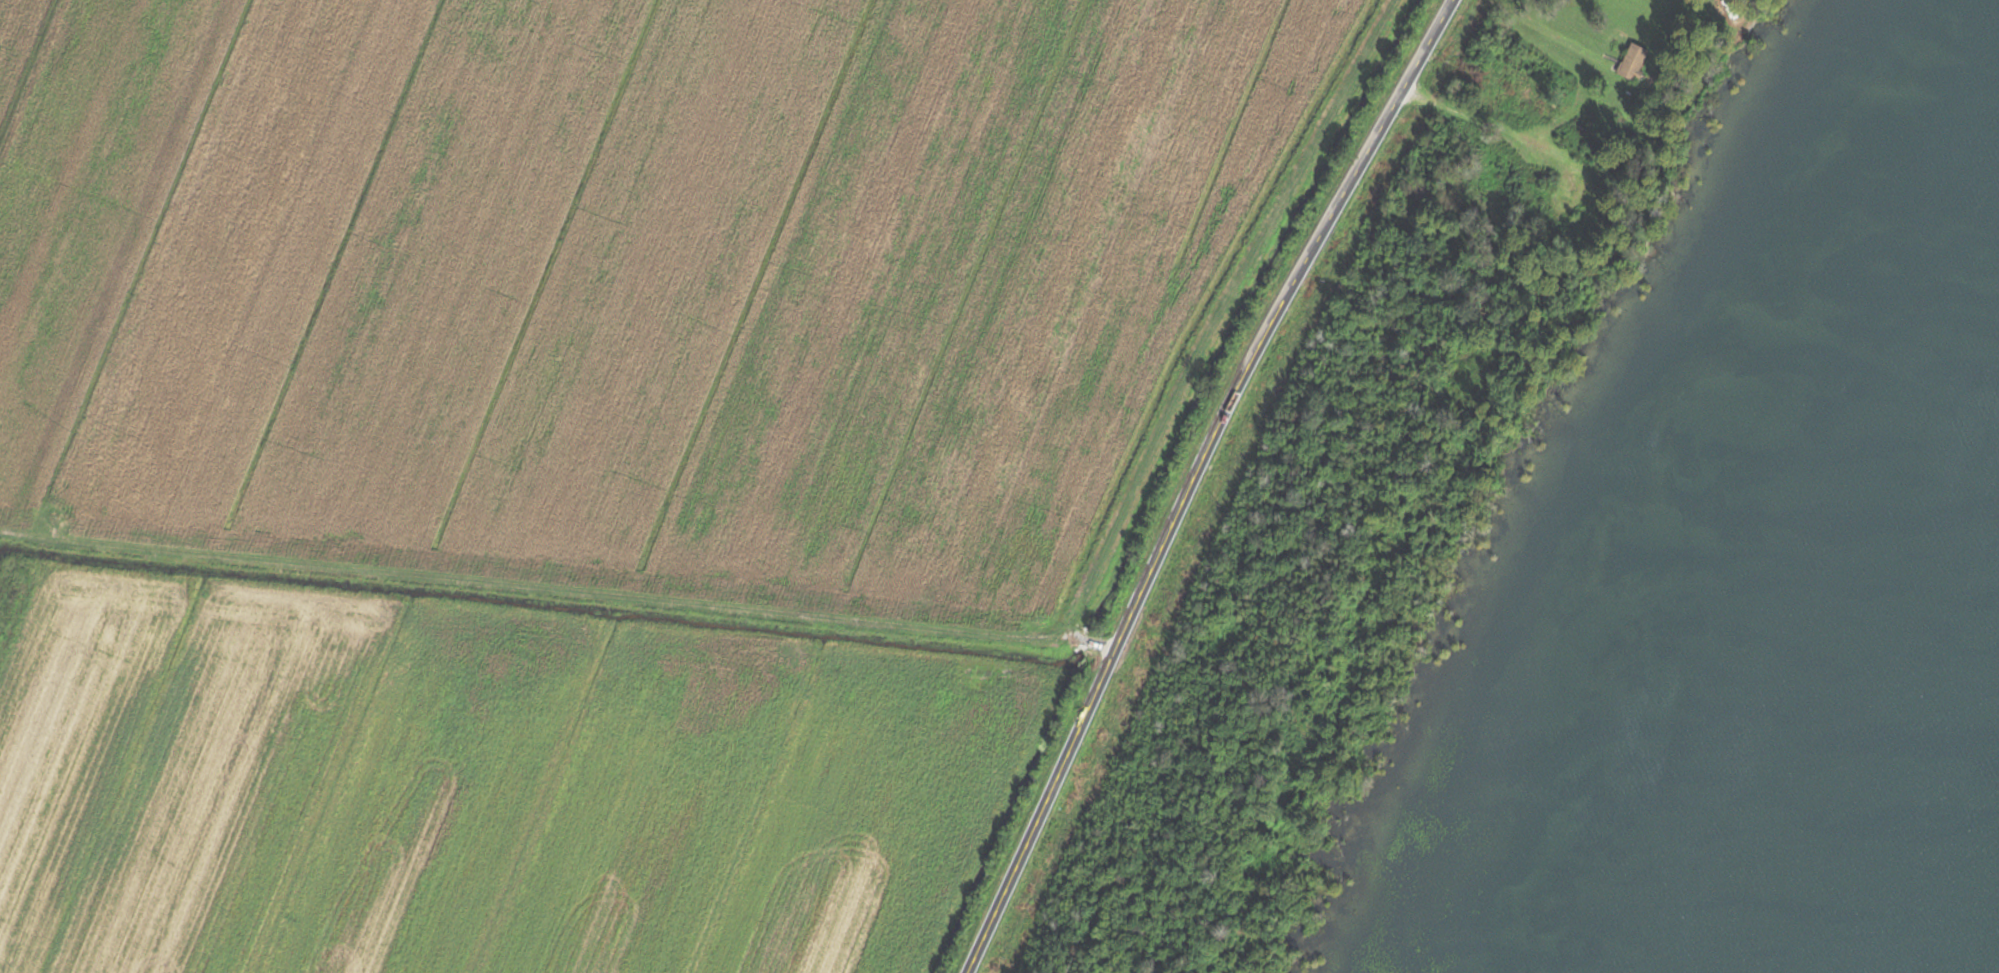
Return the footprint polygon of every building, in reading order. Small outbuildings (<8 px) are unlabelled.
[(1646,49),(1627,41),(1613,73),(1631,81),(1646,49)]
